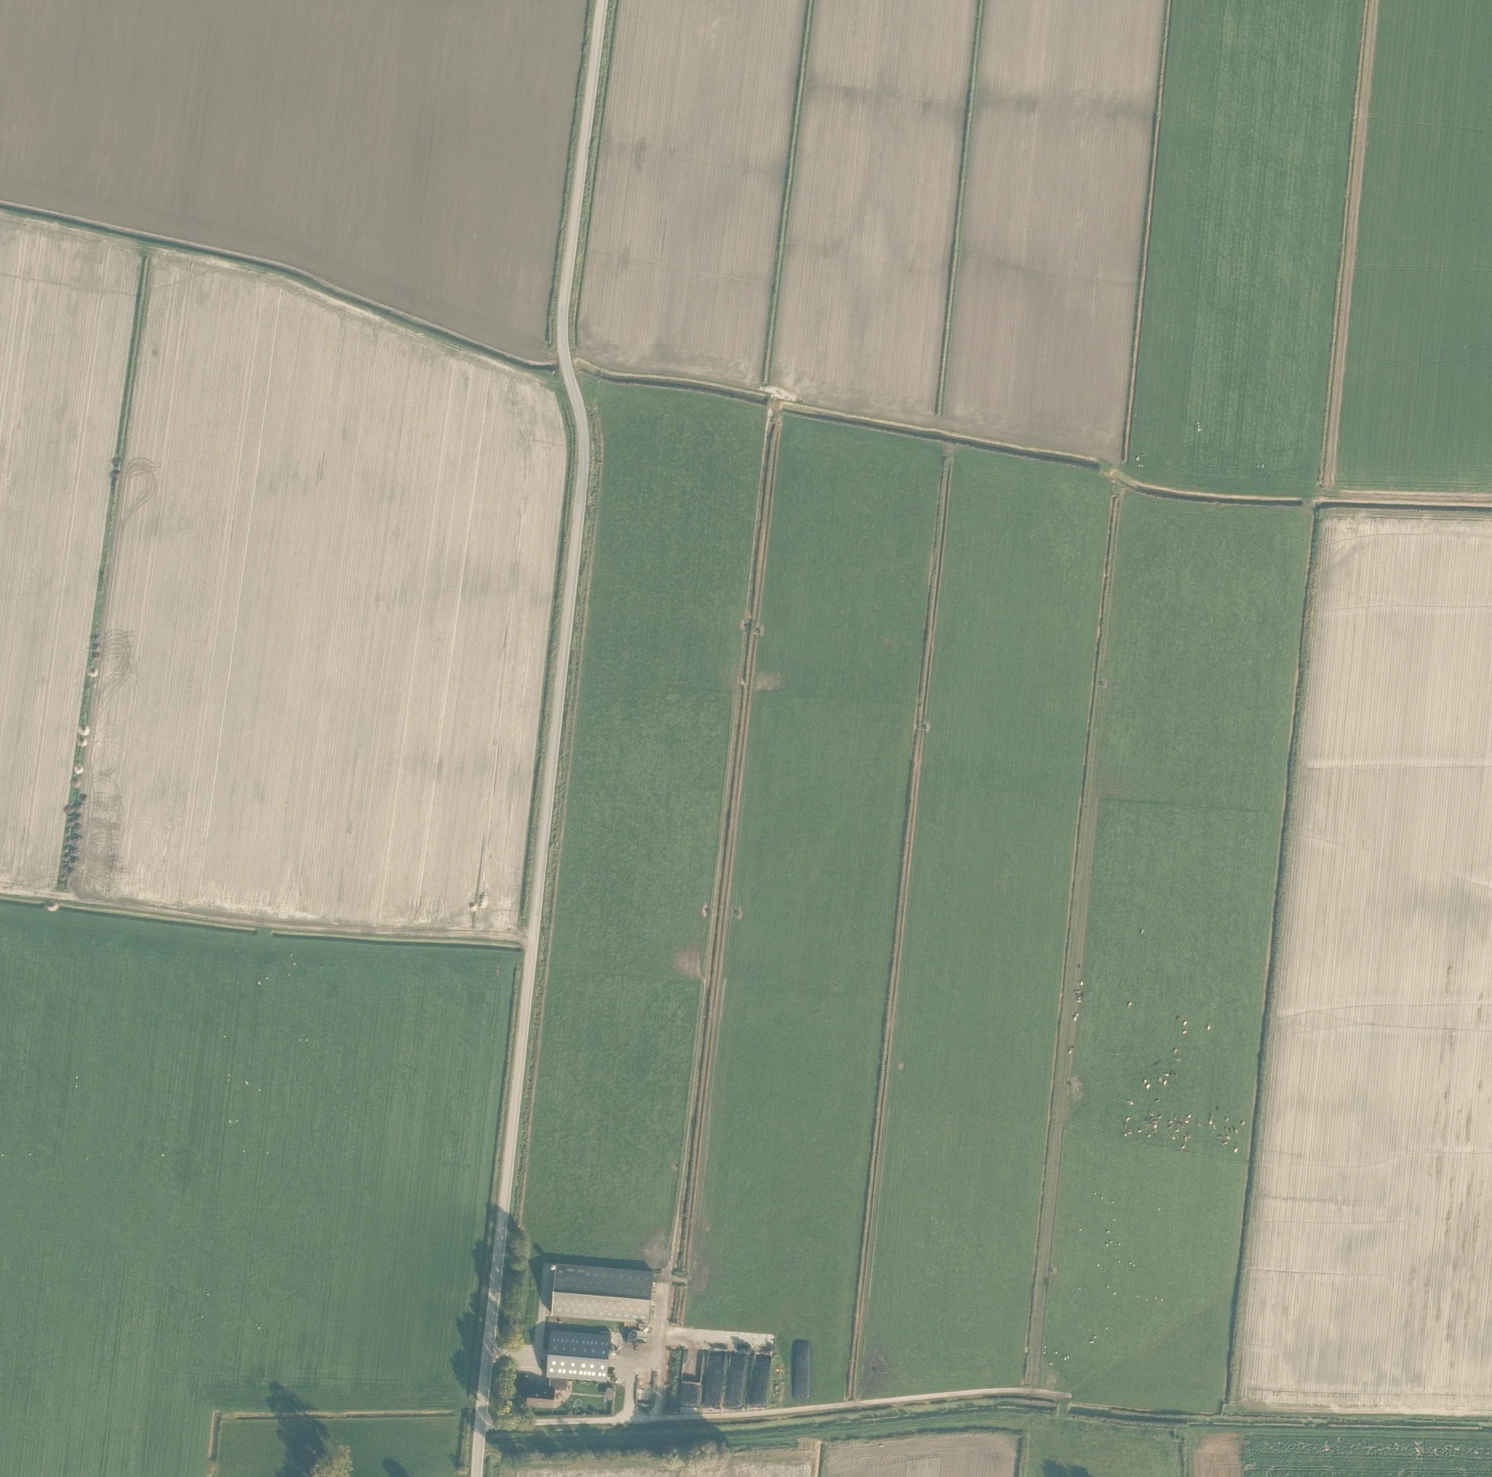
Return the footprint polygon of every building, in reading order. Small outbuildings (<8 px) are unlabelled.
[(553,1313),(650,1322),(654,1270),(557,1262),(553,1313)] [(649,1341),(650,1331),(630,1328),(628,1338),(649,1341)] [(608,1380),(611,1333),(611,1331),(601,1330),(601,1332),(551,1329),(547,1375),(550,1375),(550,1387),(529,1385),(528,1403),(554,1405),(555,1388),(568,1388),(568,1377),(608,1380)] [(697,1370),(702,1370),(703,1356),(694,1356),(694,1351),(686,1351),(684,1405),(699,1406),(700,1376),(696,1376),(697,1370)]
